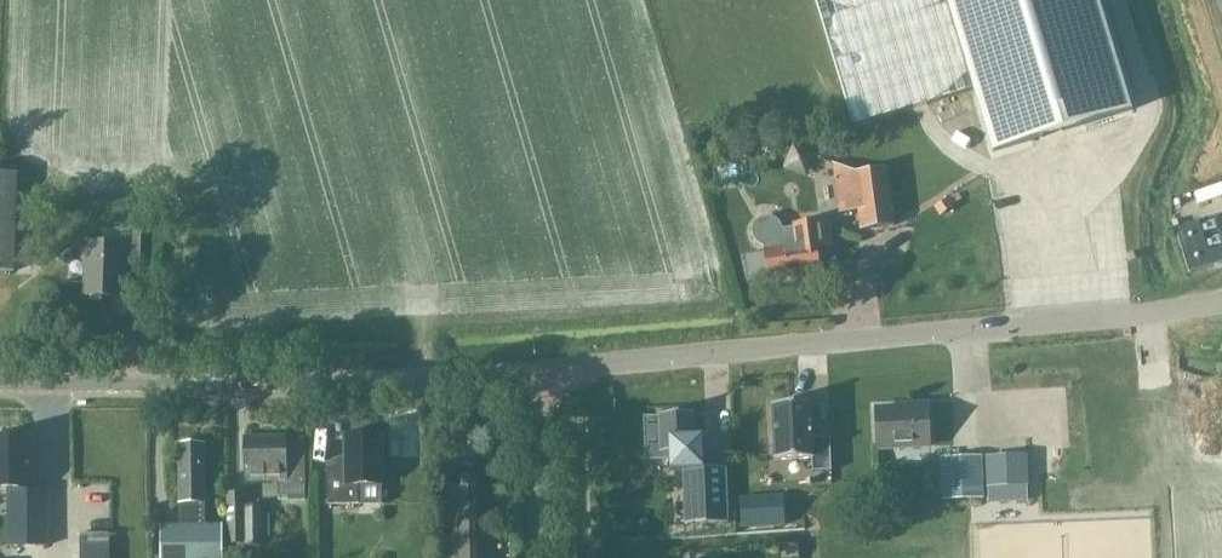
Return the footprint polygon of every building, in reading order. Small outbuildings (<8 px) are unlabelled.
[(1099,0),(815,0),(853,125),(974,89),(993,152),(1132,110),(1099,0)] [(886,168),(853,172),(860,230),(894,226),(886,168)] [(0,175),(0,272),(13,272),(17,175),(0,175)] [(794,224),(782,226),(781,222),(779,219),(776,216),(773,214),(769,213),(765,214),(761,215),(758,217),(756,220),(754,224),(753,227),(754,231),(755,235),(757,238),(760,240),(764,242),(768,275),(820,268),(819,259),(825,258),(820,218),(794,222),(794,224)] [(1221,263),(1221,248),(1208,252),(1198,222),(1175,229),(1188,273),(1221,263)] [(121,244),(84,242),(84,259),(89,260),(88,295),(122,296),(123,263),(142,264),(143,227),(121,226),(121,244)] [(812,401),(773,403),(775,458),(812,456),(813,470),(832,469),(830,436),(813,437),(812,401)] [(907,408),(875,409),(877,449),(929,447),(927,405),(907,406),(907,408)] [(657,416),(643,417),(644,452),(659,451),(659,453),(669,453),(670,472),(682,471),(682,491),(684,525),(699,524),(728,523),(725,468),(704,469),(702,437),(695,437),(694,413),(657,414),(657,416)] [(381,435),(377,435),(373,432),(366,432),(362,435),(346,435),(346,469),(326,470),(326,504),(358,504),(358,484),(381,484),(381,435)] [(32,489),(32,440),(27,440),(27,434),(12,434),(12,440),(0,440),(0,489),(7,489),(7,546),(48,546),(48,489),(32,489)] [(244,437),(245,482),(278,482),(278,495),(305,495),(304,485),(305,485),(304,438),(286,439),(286,436),(244,437)] [(178,516),(178,525),(162,525),(162,557),(221,557),(221,525),(205,525),(205,444),(178,444),(178,516)] [(941,458),(943,500),(984,498),(982,456),(941,458)] [(479,533),(493,533),(493,515),(479,515),(478,477),(458,477),(459,484),(450,484),(451,557),(480,557),(479,533)] [(263,507),(243,507),(243,493),(227,493),(228,557),(244,557),(244,546),(264,546),(263,507)]
